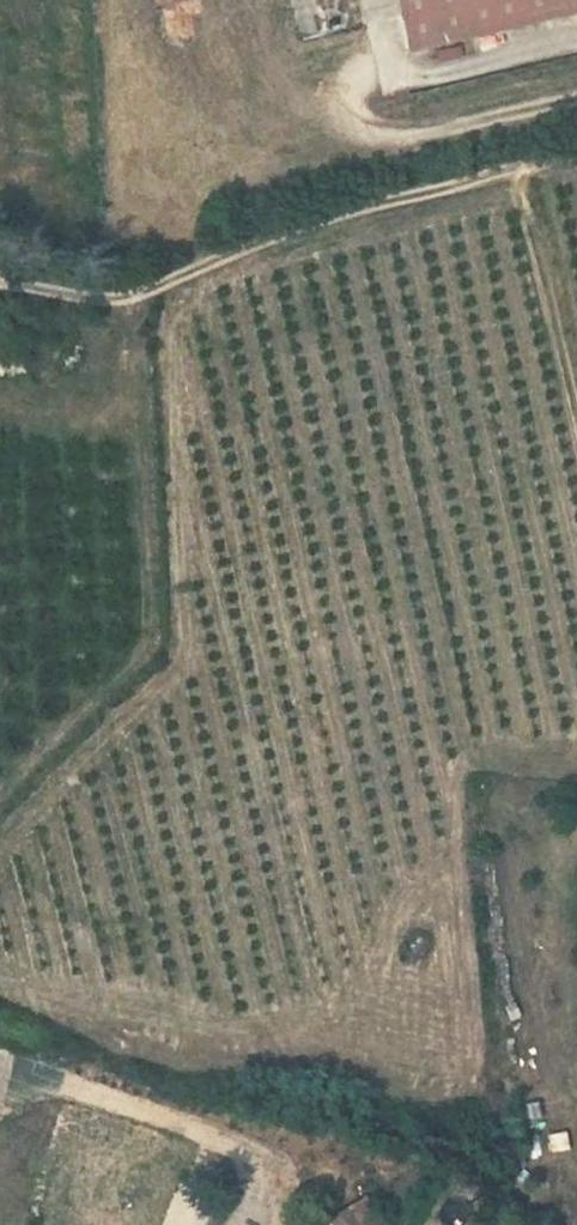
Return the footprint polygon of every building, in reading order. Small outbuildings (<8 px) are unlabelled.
[(434,104),(576,72),(576,0),(409,0),(434,104)] [(338,1224),(363,1224),(350,1206),(332,1216),(338,1224)]
